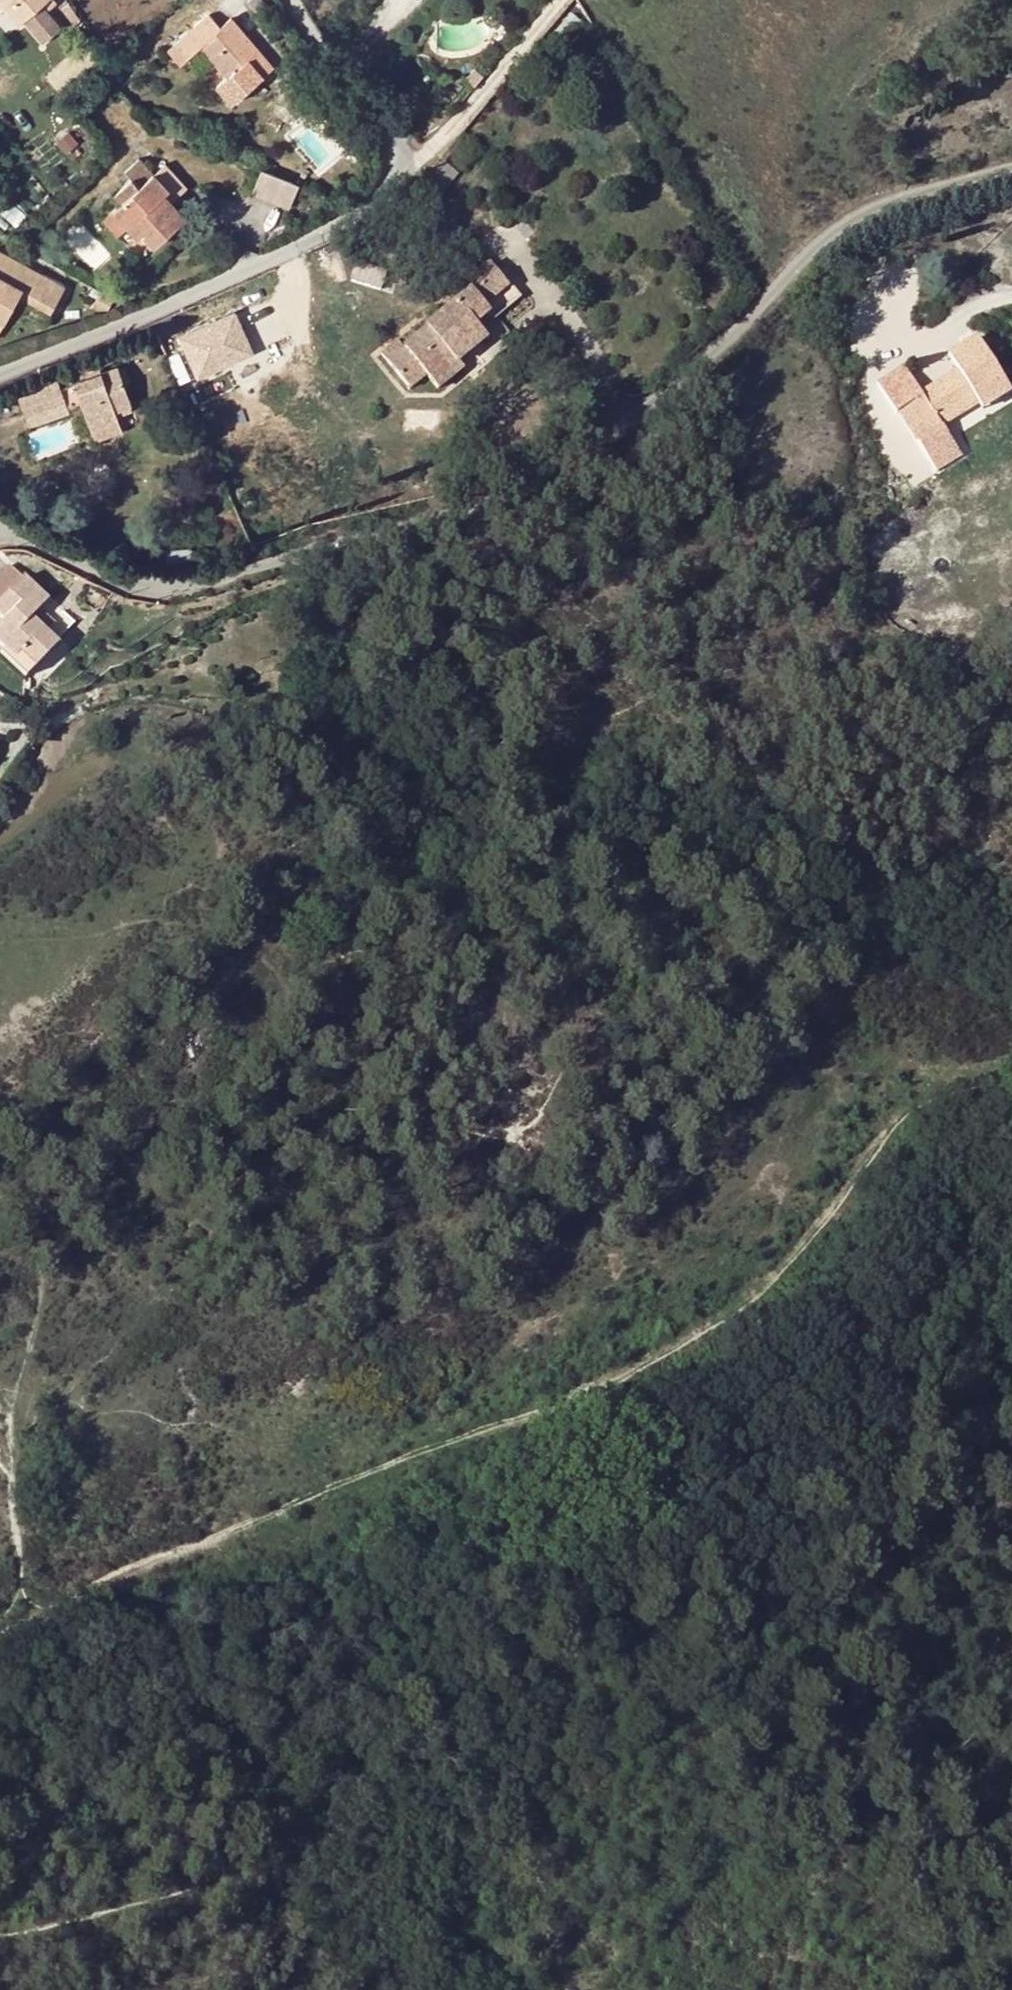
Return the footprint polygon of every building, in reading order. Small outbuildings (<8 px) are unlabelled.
[(20,25),(24,21),(45,3),(48,0),(0,0),(0,2),(20,25)] [(258,10),(266,2),(264,0),(250,0),(249,1),(258,10)] [(63,23),(45,3),(24,21),(42,41),(63,23)] [(217,86),(232,104),(263,76),(249,59),(259,50),(232,18),(222,27),(211,15),(170,50),(182,65),(202,48),(227,76),(217,86)] [(274,67),(259,50),(249,59),(263,76),(274,67)] [(473,65),(465,75),(473,82),(482,72),(473,65)] [(88,94),(95,105),(105,99),(97,87),(88,94)] [(113,211),(128,226),(134,221),(145,234),(155,246),(187,218),(165,194),(151,178),(155,174),(141,158),(126,171),(132,177),(114,194),(122,203),(113,211)] [(298,184),(260,167),(249,191),(288,208),(298,184)] [(151,178),(165,194),(170,189),(155,174),(151,178)] [(134,221),(128,226),(139,239),(145,234),(134,221)] [(386,272),(358,261),(352,278),(380,289),(386,272)] [(491,263),(472,280),(486,305),(509,285),(491,263)] [(23,288),(0,275),(0,330),(1,331),(23,288)] [(477,325),(491,314),(492,312),(486,305),(472,280),(461,287),(467,296),(459,302),(403,347),(397,340),(381,353),(411,389),(426,376),(439,389),(464,367),(460,362),(487,338),(477,325)] [(453,294),(459,302),(467,296),(461,287),(453,294)] [(236,307),(178,334),(199,378),(257,352),(236,307)] [(944,427),(980,404),(993,395),(997,401),(1011,393),(977,338),(956,352),(965,366),(957,371),(922,393),(905,366),(880,382),(919,443),(944,427)] [(948,356),(957,371),(965,366),(956,352),(948,356)] [(86,393),(90,403),(99,425),(127,414),(125,407),(141,401),(127,363),(70,383),(67,375),(26,392),(35,413),(86,393)] [(86,393),(35,413),(38,422),(90,403),(86,393)] [(984,410),(997,401),(993,395),(980,404),(984,410)] [(127,414),(99,425),(103,436),(131,426),(127,414)] [(944,427),(919,443),(937,471),(961,456),(944,427)] [(8,650),(16,658),(19,654),(33,668),(56,645),(42,631),(29,619),(36,612),(46,601),(23,577),(0,600),(0,615),(4,620),(0,624),(0,643),(8,650)] [(48,625),(36,612),(29,619),(42,631),(48,625)] [(16,658),(8,650),(4,655),(25,676),(33,668),(19,654),(16,658)]
